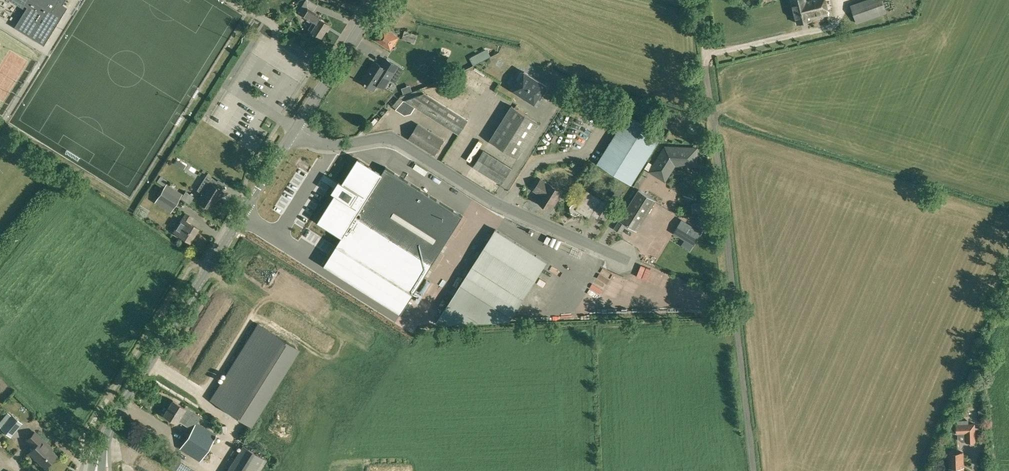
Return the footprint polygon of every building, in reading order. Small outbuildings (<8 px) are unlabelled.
[(28,8),(16,26),(43,43),(60,16),(56,14),(65,0),(15,0),(28,8)] [(318,5),(310,0),(305,0),(299,11),(304,13),(303,16),(313,22),(309,28),(312,31),(322,37),(330,24),(312,13),(318,5)] [(825,0),(792,0),(797,23),(811,20),(811,19),(829,15),(825,0)] [(887,13),(882,0),(863,0),(850,4),(857,24),(887,13)] [(400,17),(405,9),(397,5),(392,12),(400,17)] [(390,48),(397,37),(383,28),(376,39),(390,48)] [(414,43),(416,38),(416,37),(404,33),(403,39),(414,43)] [(491,57),(490,54),(487,50),(482,52),(474,57),(477,64),(491,57)] [(400,68),(388,60),(384,67),(375,62),(362,82),(374,89),(377,84),(384,88),(393,74),(395,75),(400,68)] [(540,100),(548,88),(545,86),(547,84),(524,70),(523,72),(520,72),(516,77),(517,80),(518,80),(511,90),(534,105),(538,99),(540,100)] [(468,120),(424,92),(403,100),(396,109),(405,115),(411,113),(415,106),(459,134),(468,120)] [(518,158),(540,123),(511,105),(489,140),(518,158)] [(631,184),(661,136),(627,115),(597,163),(631,184)] [(434,154),(444,140),(418,124),(409,138),(434,154)] [(697,166),(698,149),(666,148),(651,171),(665,181),(675,165),(697,166)] [(502,184),(512,168),(483,149),(472,166),(502,184)] [(397,155),(410,162),(412,157),(400,150),(397,155)] [(382,173),(358,157),(318,221),(342,236),(336,245),(413,294),(462,216),(386,167),(382,173)] [(299,172),(294,184),(302,188),(308,176),(299,172)] [(210,209),(221,191),(214,186),(217,181),(206,174),(197,190),(203,193),(198,201),(201,203),(201,205),(202,205),(202,206),(203,207),(204,207),(205,207),(207,207),(210,209)] [(167,180),(160,176),(157,181),(163,185),(167,180)] [(548,184),(540,178),(534,189),(542,194),(537,201),(550,209),(562,191),(549,183),(548,184)] [(616,201),(624,189),(618,186),(611,197),(616,201)] [(164,187),(157,198),(173,208),(180,197),(169,191),(164,187)] [(637,231),(656,200),(638,189),(619,220),(614,228),(621,233),(627,224),(637,231)] [(570,208),(569,209),(570,210),(570,211),(571,212),(571,213),(572,214),(573,214),(574,214),(575,215),(576,215),(577,215),(578,214),(579,213),(580,212),(589,218),(591,214),(598,218),(607,203),(587,190),(578,203),(577,203),(576,203),(575,203),(574,203),(573,203),(572,204),(571,204),(571,205),(570,206),(570,207),(570,208)] [(194,196),(185,191),(181,198),(189,203),(194,196)] [(189,242),(198,228),(187,221),(190,216),(185,212),(182,218),(181,220),(178,224),(173,232),(174,233),(174,234),(177,236),(178,235),(189,242)] [(684,239),(693,245),(701,231),(681,219),(673,232),(684,239)] [(699,220),(696,225),(702,229),(706,224),(699,220)] [(437,323),(511,319),(547,261),(496,229),(437,323)] [(553,245),(556,237),(546,233),(543,241),(553,245)] [(649,266),(646,279),(662,283),(665,270),(649,266)] [(605,295),(617,274),(607,269),(595,290),(605,295)] [(555,279),(558,285),(569,280),(566,274),(555,279)] [(614,289),(638,299),(642,288),(619,279),(614,289)] [(559,294),(571,289),(568,282),(556,287),(559,294)] [(686,285),(686,294),(701,294),(701,285),(686,285)] [(549,290),(538,293),(539,299),(551,296),(549,290)] [(210,399),(247,423),(306,329),(269,305),(257,324),(210,399)] [(184,407),(172,400),(163,414),(176,422),(178,420),(191,429),(179,448),(200,461),(216,435),(196,422),(200,416),(185,406),(184,407)] [(7,412),(0,421),(0,427),(1,428),(0,428),(11,437),(22,423),(12,414),(11,415),(7,412)] [(976,442),(975,423),(956,424),(956,434),(966,434),(966,443),(976,442)] [(45,467),(56,456),(48,447),(49,446),(34,432),(26,440),(34,447),(29,452),(45,467)] [(267,460),(243,444),(226,470),(260,470),(267,460)] [(964,452),(948,453),(949,470),(964,470),(964,468),(964,452)] [(180,457),(174,467),(181,470),(203,470),(180,457)]
